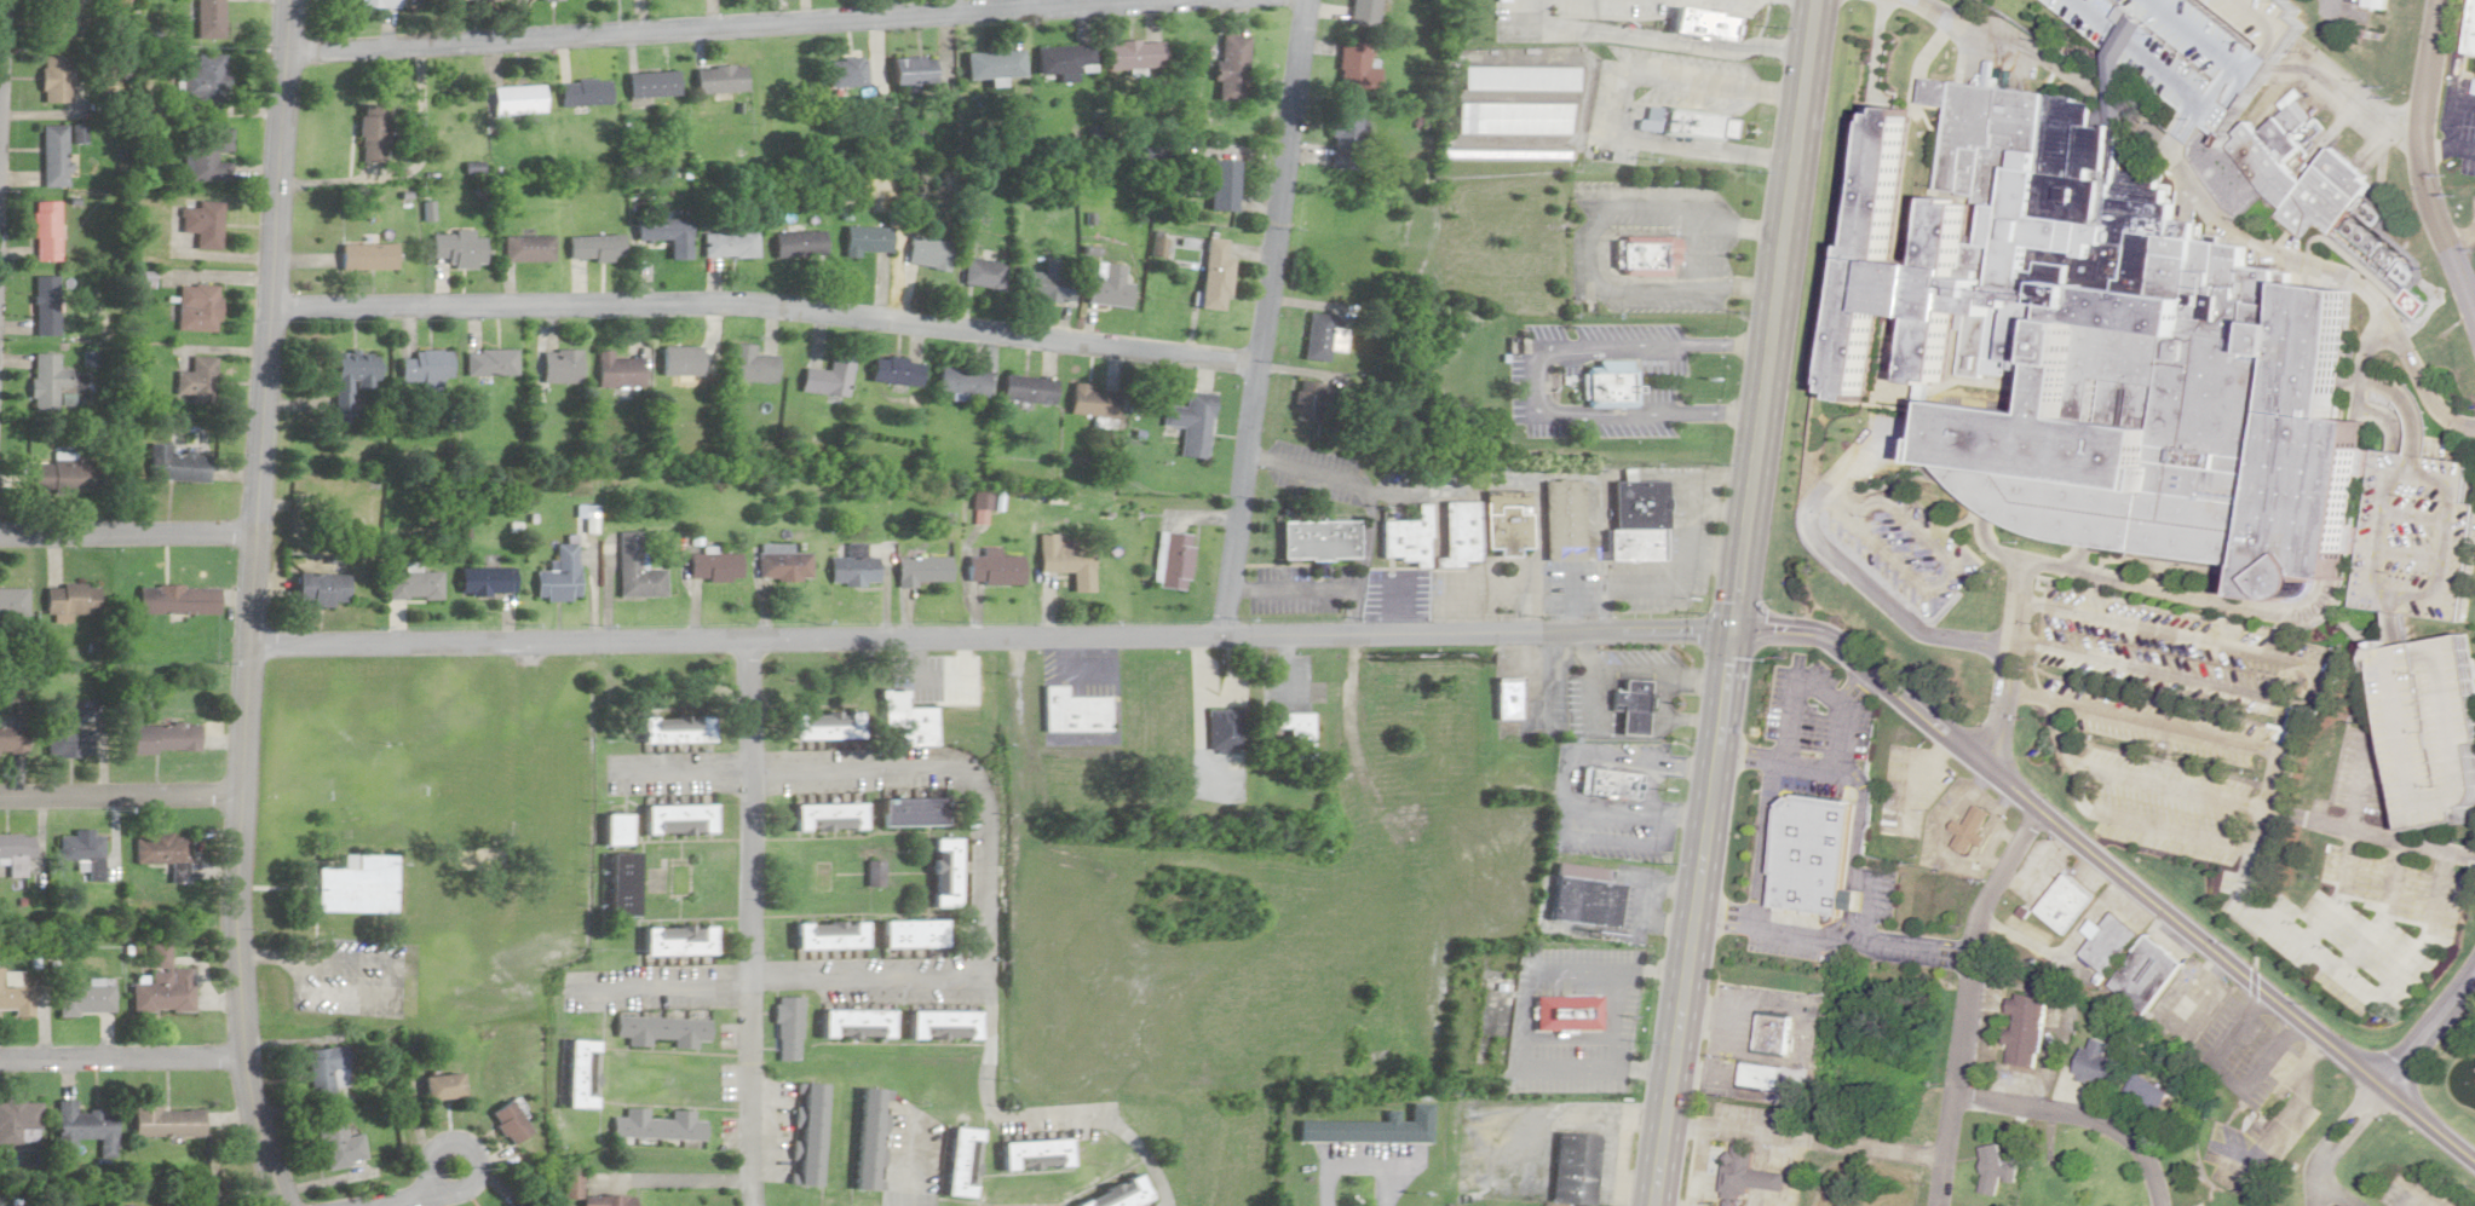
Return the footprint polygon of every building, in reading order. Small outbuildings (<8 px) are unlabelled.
[(42,39),(66,39),(67,16),(91,16),(91,0),(43,0),(42,39)] [(105,8),(125,8),(125,0),(105,0),(105,8)] [(220,0),(194,0),(194,38),(220,38),(220,0)] [(395,0),(357,0),(357,8),(395,8),(395,0)] [(1373,26),(1374,0),(1347,0),(1345,25),(1373,26)] [(2361,5),(2387,10),(2388,0),(2362,0),(2361,5)] [(2463,52),(2474,54),(2474,0),(2470,0),(2463,52)] [(1676,5),(1671,31),(1734,42),(1739,16),(1676,5)] [(1240,101),(1244,36),(1216,34),(1212,99),(1240,101)] [(1160,68),(1160,41),(1105,41),(1105,68),(1160,68)] [(1372,66),(1364,65),(1366,43),(1337,41),(1333,88),(1370,90),(1372,66)] [(1075,83),(1075,71),(1083,71),(1083,67),(1090,67),(1089,45),(1033,47),(1034,74),(1056,74),(1056,84),(1075,83)] [(962,79),(1019,78),(1018,51),(961,52),(962,79)] [(193,55),(193,71),(177,71),(177,99),(220,99),(220,55),(193,55)] [(67,82),(76,82),(75,56),(37,56),(38,103),(67,103),(67,82)] [(931,84),(931,57),(889,58),(890,84),(931,84)] [(862,86),(862,58),(826,58),(826,86),(862,86)] [(741,92),(741,67),(692,68),(692,93),(741,92)] [(1575,68),(1462,68),(1462,90),(1575,90),(1575,68)] [(625,73),(625,97),(675,97),(675,73),(625,73)] [(1880,100),(1836,398),(1919,410),(1936,444),(1932,464),(1944,467),(1958,485),(1981,506),(2005,519),(2036,531),(2080,544),(2277,569),(2270,595),(2312,605),(2338,579),(2361,583),(2379,451),(2383,426),(2356,422),(2375,289),(2297,278),(2300,269),(2258,262),(2261,241),(2205,232),(2208,217),(2191,213),(2192,202),(2178,200),(2182,177),(2131,169),(2139,126),(2108,122),(2112,99),(1929,73),(1924,106),(1880,100)] [(607,81),(558,82),(559,106),(607,105),(607,81)] [(490,86),(490,114),(540,114),(540,86),(490,86)] [(383,162),(383,104),(355,104),(355,162),(383,162)] [(1457,135),(1570,135),(1570,104),(1457,104),(1457,135)] [(1667,105),(1662,135),(1731,145),(1734,115),(1667,105)] [(1356,108),(1328,107),(1327,167),(1355,168),(1356,108)] [(2369,186),(2359,171),(2330,148),(2326,151),(2306,174),(2297,181),(2287,166),(2303,155),(2275,116),(2267,122),(2258,133),(2245,123),(2240,126),(2224,146),(2253,187),(2272,203),(2284,221),(2301,234),(2316,224),(2329,235),(2346,214),(2348,212),(2369,186)] [(39,125),(39,187),(65,187),(65,125),(39,125)] [(227,180),(227,162),(213,162),(213,151),(227,151),(227,130),(182,130),(182,180),(227,180)] [(1532,160),(1532,151),(1442,151),(1442,160),(1532,160)] [(1204,209),(1231,211),(1236,161),(1209,159),(1204,209)] [(2352,248),(2384,215),(2367,199),(2336,232),(2352,248)] [(57,261),(57,201),(30,201),(30,261),(57,261)] [(218,202),(192,201),(192,207),(177,206),(177,232),(191,233),(191,249),(217,249),(218,202)] [(684,218),(670,218),(669,213),(632,214),(632,240),(666,239),(666,259),(685,259),(684,218)] [(855,252),(888,252),(888,227),(841,227),(841,257),(855,257),(855,252)] [(821,257),(821,232),(770,232),(770,257),(821,257)] [(752,258),(752,233),(701,233),(701,258),(752,258)] [(428,259),(437,259),(437,268),(478,268),(478,235),(428,235),(428,259)] [(1610,235),(1610,275),(1688,273),(1688,235),(1610,235)] [(504,236),(504,261),(550,261),(550,236),(504,236)] [(618,236),(566,236),(566,261),(618,260),(618,236)] [(945,271),(949,244),(907,237),(903,264),(945,271)] [(1223,311),(1228,258),(1222,257),(1223,240),(1203,238),(1196,308),(1223,311)] [(390,270),(390,244),(334,244),(334,270),(390,270)] [(1000,291),(1005,264),(965,256),(960,284),(1000,291)] [(1071,301),(1073,264),(1043,263),(1043,273),(1026,272),(1024,299),(1071,301)] [(1128,308),(1131,284),(1122,283),(1124,268),(1089,263),(1084,303),(1128,308)] [(31,335),(56,335),(56,276),(31,276),(31,335)] [(214,285),(173,285),(174,331),(215,331),(214,285)] [(1331,315),(1305,312),(1300,358),(1324,361),(1325,350),(1341,352),(1344,328),(1329,327),(1331,315)] [(776,356),(753,354),(753,345),(731,343),(729,381),(774,383),(776,356)] [(660,376),(697,376),(697,347),(660,347),(660,376)] [(444,350),(405,350),(405,357),(395,357),(395,382),(444,382),(444,350)] [(511,375),(511,350),(462,350),(461,374),(511,375)] [(578,382),(578,350),(541,350),(541,382),(578,382)] [(344,423),(344,388),(369,387),(368,351),(326,352),(327,423),(344,423)] [(598,387),(642,387),(642,359),(612,359),(612,351),(598,351),(598,387)] [(57,353),(30,353),(29,410),(55,410),(55,388),(69,388),(69,368),(57,368),(57,353)] [(801,392),(848,396),(851,356),(830,354),(828,370),(803,368),(801,392)] [(187,372),(171,371),(170,402),(210,404),(213,357),(187,356),(187,372)] [(918,385),(920,361),(872,357),(870,382),(918,385)] [(984,396),(986,371),(937,367),(935,392),(984,396)] [(1588,367),(1588,403),(1627,403),(1627,367),(1588,367)] [(999,399),(1051,405),(1053,380),(1002,374),(999,399)] [(1292,421),(1321,421),(1321,381),(1292,381),(1292,421)] [(1087,391),(1087,384),(1071,382),(1068,414),(1114,418),(1116,394),(1087,391)] [(1180,456),(1207,459),(1213,394),(1187,392),(1185,408),(1165,406),(1163,425),(1183,427),(1180,456)] [(170,445),(146,444),(145,480),(206,481),(206,453),(170,452),(170,445)] [(94,460),(62,460),(62,453),(49,453),(49,462),(31,461),(30,491),(93,492),(94,460)] [(1549,480),(1548,560),(1600,560),(1600,535),(1588,535),(1588,480),(1549,480)] [(1618,532),(1617,483),(1671,481),(1673,531),(1668,531),(1618,532)] [(1496,556),(1516,556),(1516,550),(1528,550),(1528,493),(1484,492),(1483,549),(1497,549),(1496,556)] [(1478,501),(1443,501),(1443,558),(1432,558),(1432,566),(1478,566),(1478,501)] [(1381,558),(1395,558),(1395,567),(1427,567),(1427,504),(1414,505),(1414,521),(1381,521),(1381,558)] [(1354,520),(1279,520),(1279,560),(1354,560),(1354,520)] [(615,597),(661,597),(661,570),(637,570),(637,531),(615,531),(615,597)] [(1182,591),(1191,536),(1157,531),(1149,586),(1182,591)] [(1612,532),(1612,562),(1668,561),(1668,531),(1618,532),(1612,532)] [(1069,573),(1069,593),(1089,593),(1089,541),(1055,541),(1055,534),(1037,534),(1037,573),(1069,573)] [(828,558),(828,586),(875,585),(875,557),(865,557),(865,543),(846,544),(846,558),(828,558)] [(575,544),(551,544),(551,573),(531,573),(531,601),(574,601),(575,544)] [(1019,585),(1019,556),(998,556),(998,548),(983,548),(983,557),(965,557),(965,585),(1019,585)] [(737,554),(685,553),(685,581),(737,581),(737,554)] [(808,553),(756,553),(756,581),(808,581),(808,553)] [(894,586),(946,586),(946,558),(894,558),(894,586)] [(511,569),(456,569),(456,596),(511,596),(511,569)] [(439,573),(385,573),(385,601),(439,601),(439,573)] [(343,574),(291,574),(291,606),(343,606),(343,574)] [(96,614),(96,585),(42,585),(42,614),(96,614)] [(217,615),(217,587),(134,587),(134,614),(217,615)] [(23,619),(24,590),(0,589),(0,619),(23,619)] [(2410,836),(2442,830),(2474,823),(2474,807),(2474,638),(2377,656),(2410,836)] [(1496,720),(1521,720),(1521,678),(1496,678),(1496,720)] [(1627,682),(1625,693),(1614,692),(1613,711),(1624,712),(1623,732),(1623,735),(1650,737),(1650,732),(1653,685),(1627,682)] [(1104,732),(1103,697),(1062,697),(1061,686),(1039,686),(1039,733),(1104,732)] [(901,691),(873,691),(873,728),(891,727),(891,747),(929,747),(929,708),(901,709),(901,691)] [(90,729),(69,730),(69,721),(89,720),(89,700),(68,700),(69,715),(48,716),(49,758),(91,757),(90,729)] [(1203,709),(1203,749),(1237,749),(1237,709),(1203,709)] [(1272,713),(1272,731),(1286,731),(1286,762),(1310,762),(1310,713),(1272,713)] [(634,745),(702,746),(702,715),(634,715),(634,745)] [(786,744),(855,743),(854,715),(786,715),(786,744)] [(122,752),(195,752),(195,724),(122,724),(122,752)] [(24,753),(24,726),(0,726),(0,753),(24,753)] [(1585,768),(1582,794),(1640,801),(1644,774),(1585,768)] [(1789,807),(1774,907),(1847,918),(1864,803),(1803,795),(1789,807)] [(939,799),(873,799),(873,827),(939,827),(939,799)] [(1978,803),(1967,824),(1959,819),(1953,829),(1961,832),(1953,844),(1970,854),(1978,842),(1986,847),(1991,838),(1982,835),(1995,814),(1978,803)] [(856,831),(856,804),(787,804),(787,831),(856,831)] [(637,805),(637,834),(705,834),(705,805),(637,805)] [(597,814),(597,846),(621,846),(621,814),(597,814)] [(75,829),(94,829),(94,837),(104,837),(104,882),(90,882),(90,861),(61,861),(59,836),(75,836),(75,829)] [(152,831),(173,832),(173,837),(180,837),(180,838),(189,838),(188,881),(172,881),(172,864),(136,862),(136,837),(145,838),(145,837),(152,837),(152,831)] [(8,859),(0,859),(0,834),(23,833),(23,836),(35,836),(36,860),(27,860),(27,878),(8,878),(8,859)] [(953,839),(925,839),(925,908),(953,908),(953,839)] [(631,916),(631,853),(601,853),(601,916),(631,916)] [(396,855),(396,912),(317,911),(318,869),(345,869),(345,854),(396,855)] [(1560,864),(1553,921),(1624,929),(1630,885),(1612,883),(1614,871),(1560,864)] [(2072,873),(2041,912),(2068,935),(2100,896),(2072,873)] [(2119,913),(2106,928),(2096,919),(2085,931),(2095,940),(2080,956),(2105,976),(2142,934),(2119,913)] [(789,923),(790,958),(859,957),(858,921),(789,923)] [(877,921),(877,956),(940,955),(940,921),(877,921)] [(642,965),(709,965),(708,926),(642,926),(642,965)] [(2151,935),(2107,988),(2145,1019),(2187,965),(2151,935)] [(172,969),(194,969),(194,1011),(171,1011),(171,1008),(155,1008),(155,1012),(131,1012),(132,983),(152,983),(152,947),(172,947),(172,969)] [(13,1009),(0,1009),(0,969),(2,969),(2,986),(33,985),(34,1015),(15,1015),(13,1009)] [(114,986),(114,1012),(76,1012),(76,1014),(58,1014),(58,986),(114,986)] [(2044,999),(2012,994),(2001,1064),(2034,1068),(2044,999)] [(799,997),(774,997),(774,1061),(799,1061),(799,997)] [(1541,997),(1539,1033),(1602,1033),(1602,998),(1541,997)] [(819,1038),(889,1038),(889,1010),(819,1010),(819,1038)] [(976,1039),(976,1011),(907,1011),(907,1039),(976,1039)] [(1754,1012),(1748,1051),(1785,1057),(1791,1018),(1754,1012)] [(672,1040),(671,1049),(693,1050),(693,1041),(705,1041),(706,1020),(616,1016),(615,1038),(626,1038),(626,1046),(649,1047),(649,1039),(672,1040)] [(2108,1044),(2086,1036),(2072,1075),(2109,1088),(2118,1061),(2104,1056),(2108,1044)] [(566,1107),(592,1109),(595,1040),(568,1039),(566,1107)] [(346,1045),(349,1069),(332,1071),(334,1089),(312,1091),(307,1049),(346,1045)] [(1777,1090),(1781,1068),(1741,1062),(1737,1084),(1777,1090)] [(462,1073),(465,1097),(427,1101),(425,1077),(462,1073)] [(2156,1114),(2168,1093),(2135,1073),(2122,1095),(2156,1114)] [(823,1086),(795,1083),(792,1128),(795,1128),(791,1185),(815,1187),(823,1086)] [(851,1189),(879,1191),(880,1180),(873,1179),(874,1167),(880,1168),(882,1136),(884,1136),(887,1091),(858,1089),(851,1189)] [(23,1147),(0,1147),(0,1104),(5,1103),(5,1098),(24,1098),(24,1102),(42,1102),(44,1130),(22,1131),(23,1147)] [(58,1102),(76,1101),(76,1114),(90,1114),(90,1110),(104,1109),(104,1114),(117,1114),(117,1156),(102,1158),(100,1139),(79,1139),(79,1155),(59,1155),(58,1102)] [(512,1101),(533,1132),(513,1144),(506,1133),(502,1136),(495,1125),(499,1123),(493,1114),(512,1101)] [(1302,1124),(1302,1146),(1434,1144),(1434,1104),(1415,1106),(1415,1123),(1398,1123),(1398,1112),(1385,1112),(1385,1123),(1302,1124)] [(134,1107),(161,1107),(161,1110),(189,1110),(188,1108),(205,1108),(205,1136),(134,1136),(134,1107)] [(645,1118),(646,1109),(624,1107),(623,1118),(611,1117),(610,1137),(700,1142),(701,1121),(690,1120),(691,1112),(668,1110),(668,1120),(645,1118)] [(346,1112),(350,1135),(364,1131),(369,1159),(353,1161),(353,1165),(328,1170),(327,1161),(323,1161),(316,1116),(346,1112)] [(943,1194),(970,1196),(975,1129),(947,1127),(943,1194)] [(1568,1205),(1593,1205),(1597,1134),(1554,1132),(1550,1205),(1568,1205)] [(1001,1170),(1071,1167),(1070,1139),(1000,1142),(1001,1170)] [(1723,1205),(1732,1205),(1750,1205),(1754,1187),(1772,1190),(1790,1193),(1792,1176),(1773,1173),(1755,1170),(1759,1146),(1732,1142),(1723,1205)] [(1979,1194),(1997,1195),(1997,1181),(2015,1181),(2015,1161),(1999,1161),(1999,1146),(1980,1146),(1979,1194)] [(558,1166),(558,1199),(579,1199),(579,1205),(626,1205),(626,1196),(579,1196),(579,1166),(558,1166)] [(1075,1205),(1148,1205),(1150,1205),(1135,1174),(1074,1203),(1075,1205)]
